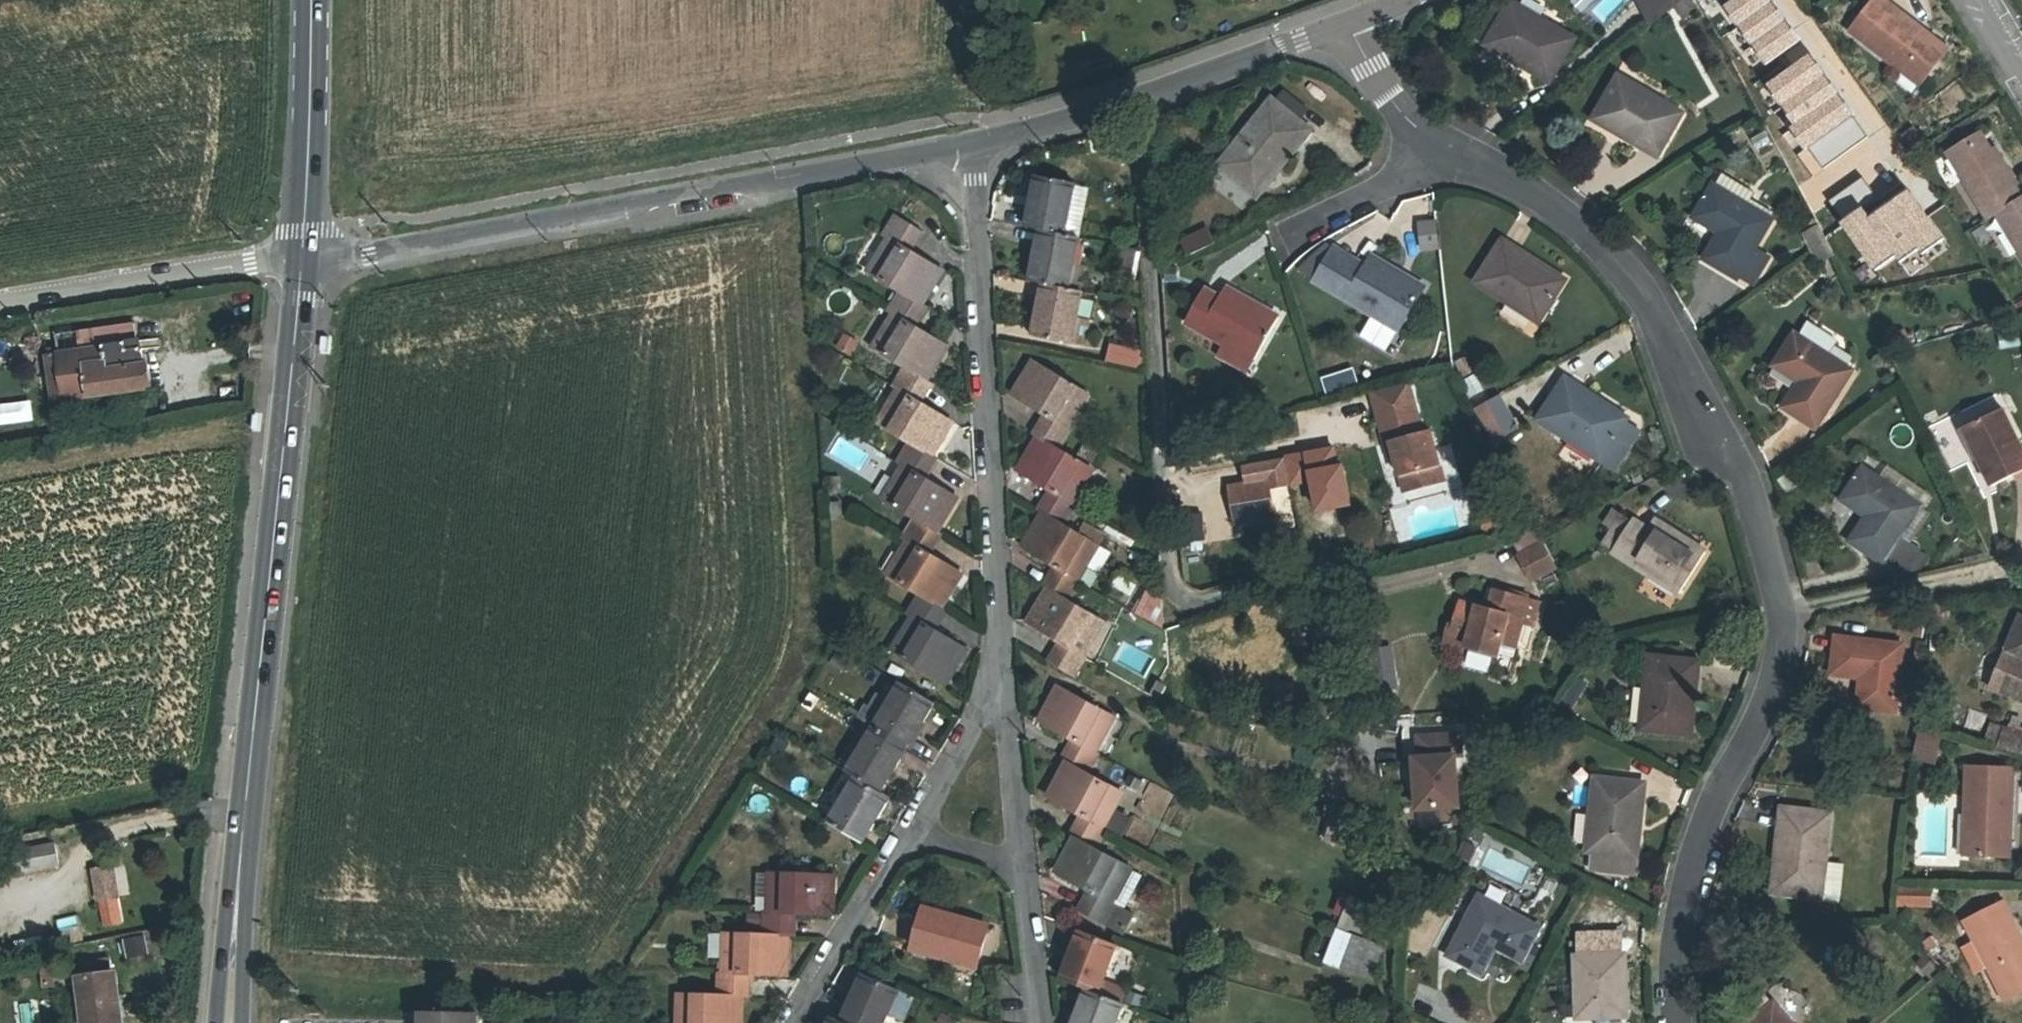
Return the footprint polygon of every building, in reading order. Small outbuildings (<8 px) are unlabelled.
[(1651,23),(1675,4),(1674,0),(1638,0),(1651,23)] [(1692,0),(1682,0),(1676,5),(1683,17),(1697,9),(1692,0)] [(1800,51),(1777,14),(1768,0),(1726,0),(1768,70),(1800,51)] [(1891,4),(1888,8),(1878,0),(1874,0),(1850,30),(1902,70),(1906,66),(1924,80),(1945,52),(1920,32),(1923,28),(1891,4)] [(1511,1),(1504,13),(1487,43),(1487,44),(1550,80),(1574,38),(1511,1)] [(1476,37),(1487,43),(1504,13),(1493,7),(1476,37)] [(1948,48),(1923,28),(1920,32),(1945,52),(1948,48)] [(1905,69),(1902,73),(1920,87),(1923,84),(1905,69)] [(1594,119),(1657,155),(1681,113),(1618,76),(1594,119)] [(1284,90),(1275,102),(1298,120),(1308,109),(1284,90)] [(1310,129),(1298,120),(1275,102),(1272,99),(1241,137),(1246,141),(1223,169),(1257,196),(1310,129)] [(1131,131),(1114,133),(1115,146),(1132,144),(1131,131)] [(1915,131),(1905,138),(1912,148),(1922,141),(1915,131)] [(1860,132),(1848,144),(1858,155),(1871,142),(1860,132)] [(2021,198),(2014,185),(2016,184),(1995,150),(1991,152),(1980,134),(1948,154),(1989,219),(1996,214),(2021,198)] [(1246,141),(1241,137),(1219,166),(1223,169),(1246,141)] [(1723,173),(1715,186),(1748,205),(1755,192),(1723,173)] [(1040,230),(1065,235),(1074,187),(1075,183),(1037,176),(1027,227),(1040,230)] [(1748,205),(1715,186),(1714,185),(1695,217),(1721,232),(1706,258),(1737,277),(1738,275),(1752,283),(1766,260),(1752,252),(1771,219),(1748,205)] [(1088,190),(1074,187),(1065,235),(1079,237),(1088,190)] [(1947,213),(1967,222),(1974,206),(1954,198),(1947,213)] [(1996,214),(2021,255),(2021,198),(1996,214)] [(872,273),(902,291),(923,304),(943,271),(908,249),(920,229),(897,215),(885,235),(889,238),(881,251),(884,253),(872,273)] [(1826,238),(1828,241),(1844,233),(1835,217),(1820,225),(1826,238)] [(1423,250),(1440,248),(1437,221),(1420,223),(1423,250)] [(1805,233),(1813,248),(1826,238),(1820,225),(1805,233)] [(1065,235),(1040,230),(1030,281),(1044,284),(1069,289),(1073,264),(1079,237),(1065,235)] [(1184,241),(1190,255),(1213,245),(1207,231),(1184,241)] [(1826,238),(1813,248),(1819,262),(1834,254),(1828,241),(1826,238)] [(1565,279),(1503,240),(1477,281),(1538,321),(1565,279)] [(1331,289),(1350,258),(1325,243),(1299,270),(1331,289)] [(1131,276),(1136,250),(1122,247),(1117,273),(1131,276)] [(1365,267),(1350,258),(1331,289),(1399,330),(1424,288),(1371,256),(1365,267)] [(1086,266),(1073,264),(1069,289),(1081,291),(1086,266)] [(1034,335),(1072,343),(1077,317),(1082,291),(1081,291),(1069,289),(1044,284),(1034,335)] [(1226,344),(1255,360),(1278,317),(1225,287),(1220,298),(1204,289),(1186,321),(1226,344)] [(923,304),(902,291),(890,311),(893,313),(885,327),(889,329),(877,349),(906,367),(927,380),(948,346),(912,325),(925,305),(923,304)] [(1090,320),(1077,317),(1072,343),(1085,345),(1090,320)] [(1809,321),(1798,337),(1828,356),(1838,340),(1809,321)] [(57,334),(59,347),(66,400),(152,388),(149,365),(143,366),(140,341),(138,341),(135,323),(57,334)] [(31,325),(23,326),(24,335),(33,334),(31,325)] [(16,337),(24,335),(23,326),(14,328),(16,337)] [(857,341),(845,335),(839,346),(850,353),(857,341)] [(1851,370),(1828,356),(1798,337),(1795,335),(1775,365),(1800,381),(1784,407),(1815,426),(1851,370)] [(1137,366),(1141,350),(1111,344),(1107,359),(1137,366)] [(1255,360),(1226,344),(1219,356),(1248,372),(1255,360)] [(55,401),(66,400),(59,347),(47,348),(55,401)] [(1039,437),(1060,450),(1072,430),(1068,427),(1076,414),(1073,412),(1085,392),(1034,361),(1014,394),(1049,416),(1037,436),(1039,437)] [(927,380),(906,367),(894,387),(898,389),(890,402),(894,404),(881,425),(911,443),(932,456),(952,422),(917,401),(929,381),(927,380)] [(1460,380),(1468,396),(1480,390),(1472,374),(1460,380)] [(1627,418),(1566,378),(1539,419),(1615,469),(1639,431),(1625,422),(1627,418)] [(1386,388),(1371,392),(1380,426),(1418,417),(1408,383),(1386,388)] [(1477,411),(1494,441),(1516,429),(1499,398),(1477,411)] [(1968,426),(1980,450),(1976,452),(1992,486),(2021,472),(2021,448),(2003,409),(1968,426)] [(1418,417),(1380,426),(1385,444),(1391,442),(1394,456),(1403,491),(1443,481),(1430,431),(1422,433),(1418,417)] [(1980,450),(1968,426),(1959,430),(1971,455),(1976,452),(1980,450)] [(1044,513),(1065,526),(1077,506),(1073,503),(1081,490),(1078,488),(1090,468),(1060,450),(1039,437),(1019,470),(1054,492),(1042,512),(1044,513)] [(1391,442),(1385,444),(1388,457),(1394,456),(1391,442)] [(932,456),(911,443),(899,463),(903,465),(895,478),(898,480),(886,500),(916,519),(937,531),(957,498),(922,477),(934,457),(932,456)] [(1334,449),(1285,458),(1290,484),(1291,486),(1313,482),(1318,511),(1350,505),(1343,467),(1337,468),(1334,449)] [(1284,458),(1244,465),(1247,484),(1249,494),(1231,497),(1236,523),(1275,516),(1269,488),(1290,484),(1284,458)] [(1887,467),(1879,479),(1919,506),(1922,507),(1930,496),(1887,467)] [(1899,536),(1919,506),(1879,479),(1864,469),(1843,499),(1868,516),(1852,541),(1901,573),(1902,572),(1921,569),(1929,555),(1918,549),(1899,536)] [(1249,494),(1247,484),(1229,487),(1231,497),(1249,494)] [(1613,529),(1622,515),(1614,509),(1604,524),(1613,529)] [(1049,589),(1070,601),(1082,581),(1078,579),(1086,566),(1082,564),(1095,544),(1079,534),(1065,526),(1044,513),(1024,546),(1059,568),(1047,588),(1049,589)] [(1623,514),(1622,515),(1613,529),(1603,544),(1679,593),(1706,552),(1654,519),(1648,529),(1633,519),(1632,520),(1623,514)] [(1202,515),(1183,516),(1185,541),(1204,540),(1202,515)] [(937,531),(916,519),(904,539),(907,541),(899,554),(903,556),(890,576),(920,595),(941,607),(962,574),(926,553),(938,533),(937,531)] [(1085,524),(1079,534),(1095,544),(1097,545),(1103,536),(1085,524)] [(1554,567),(1535,531),(1513,543),(1532,578),(1554,567)] [(1074,677),(1087,657),(1083,655),(1091,642),(1087,640),(1099,620),(1070,601),(1049,589),(1028,622),(1064,644),(1052,663),(1054,665),(1074,677)] [(1132,614),(1153,623),(1164,599),(1142,589),(1132,614)] [(1461,601),(1453,629),(1470,633),(1466,646),(1498,655),(1502,643),(1516,647),(1523,622),(1529,600),(1529,599),(1495,589),(1491,602),(1489,609),(1484,608),(1461,601)] [(941,607),(920,595),(908,615),(912,617),(904,630),(907,632),(895,652),(946,683),(966,650),(931,628),(943,608),(941,607)] [(1541,603),(1529,600),(1523,622),(1535,625),(1541,603)] [(1925,616),(1903,613),(1901,635),(1923,638),(1925,616)] [(2019,615),(1990,687),(2021,701),(2021,616),(2019,615)] [(1464,653),(1466,646),(1470,633),(1453,629),(1449,628),(1443,648),(1464,653)] [(1895,711),(1903,645),(1837,637),(1832,673),(1862,677),(1858,707),(1895,711)] [(1392,655),(1372,658),(1376,689),(1396,686),(1392,655)] [(1699,661),(1649,656),(1642,728),(1691,734),(1699,661)] [(1571,708),(1587,680),(1570,670),(1553,699),(1571,708)] [(935,702),(901,682),(889,702),(874,727),(908,747),(935,702)] [(1067,762),(1088,774),(1099,753),(1096,751),(1103,738),(1099,736),(1111,715),(1059,686),(1040,721),(1076,741),(1065,761),(1067,762)] [(874,727),(889,702),(878,695),(862,720),(874,727)] [(1993,725),(1988,745),(2000,748),(2005,729),(1993,725)] [(908,747),(874,727),(847,772),(856,777),(881,792),(908,747)] [(2000,748),(2021,754),(2021,734),(2005,729),(2000,748)] [(1462,756),(1461,734),(1418,737),(1420,758),(1415,758),(1418,809),(1459,807),(1456,756),(1462,756)] [(1921,734),(1915,758),(1935,763),(1941,739),(1921,734)] [(1075,838),(1096,849),(1108,829),(1104,827),(1111,813),(1108,811),(1109,808),(1119,791),(1088,774),(1067,762),(1048,796),(1084,816),(1073,837),(1075,838)] [(2011,824),(2012,784),(2007,784),(2008,768),(1968,766),(1965,832),(1970,832),(1969,855),(2005,856),(2006,824),(2011,824)] [(881,792),(856,777),(829,822),(839,828),(858,840),(863,842),(890,797),(881,792)] [(1138,789),(1141,782),(1131,777),(1128,783),(1138,789)] [(1588,850),(1593,851),(1601,852),(1599,869),(1634,873),(1644,783),(1596,778),(1588,850)] [(1130,819),(1109,808),(1108,811),(1111,813),(1104,827),(1108,829),(1120,836),(1130,819)] [(1779,893),(1822,898),(1826,862),(1831,813),(1783,808),(1777,857),(1783,857),(1779,893)] [(858,840),(839,828),(833,837),(853,849),(858,840)] [(1127,866),(1096,849),(1075,838),(1056,872),(1092,892),(1081,912),(1104,925),(1116,904),(1112,902),(1119,889),(1116,887),(1127,866)] [(1475,846),(1464,841),(1457,854),(1468,860),(1475,846)] [(10,852),(14,874),(59,865),(54,843),(10,852)] [(1601,852),(1593,851),(1591,868),(1599,869),(1601,852)] [(1773,892),(1779,893),(1783,857),(1777,857),(1773,892)] [(1826,862),(1822,898),(1841,900),(1844,864),(1826,862)] [(114,867),(93,870),(99,900),(119,897),(114,867)] [(765,912),(764,935),(788,936),(790,936),(791,913),(833,914),(834,875),(774,873),(774,897),(770,897),(769,912),(765,912)] [(1899,888),(1897,905),(1930,905),(1931,889),(1899,888)] [(1343,917),(1351,896),(1344,893),(1336,914),(1343,917)] [(1379,906),(1351,896),(1343,917),(1338,928),(1366,939),(1379,906)] [(1522,960),(1526,952),(1539,927),(1480,896),(1449,955),(1482,973),(1496,946),(1521,960),(1522,960)] [(1133,914),(1116,904),(1104,925),(1122,934),(1133,914)] [(1977,941),(1989,965),(2006,999),(2021,991),(2021,943),(2019,945),(2006,921),(2008,920),(2000,904),(1966,921),(1977,941)] [(978,966),(989,927),(923,909),(912,948),(978,966)] [(1372,978),(1384,946),(1366,939),(1338,928),(1325,963),(1342,969),(1372,978)] [(1091,934),(1081,930),(1062,979),(1087,989),(1098,993),(1103,981),(1117,944),(1091,934)] [(719,973),(718,996),(743,997),(745,997),(746,974),(787,975),(788,936),(764,935),(729,934),(728,958),(724,958),(724,973),(719,973)] [(144,936),(125,940),(129,956),(147,953),(144,936)] [(1581,940),(1582,956),(1611,955),(1610,939),(1581,940)] [(1977,972),(1989,965),(1977,941),(1964,948),(1977,972)] [(1535,957),(1526,952),(1522,960),(1521,960),(1518,965),(1528,970),(1535,957)] [(1579,1017),(1603,1016),(1623,1016),(1626,1015),(1624,955),(1611,955),(1582,956),(1576,957),(1579,1017)] [(1927,957),(1919,964),(1930,977),(1938,971),(1927,957)] [(89,963),(91,976),(82,977),(80,977),(86,1022),(122,1022),(115,972),(111,973),(109,960),(89,963)] [(91,976),(89,963),(80,964),(82,977),(91,976)] [(56,986),(54,966),(41,967),(43,988),(56,986)] [(864,973),(841,1021),(846,1022),(883,1022),(899,990),(864,973)] [(1103,981),(1098,993),(1121,1002),(1126,990),(1103,981)] [(1087,989),(1074,1022),(1116,1022),(1123,1003),(1121,1002),(1098,993),(1087,989)] [(1130,992),(1125,1004),(1138,1009),(1143,997),(1130,992)] [(743,997),(718,996),(683,995),(682,1018),(679,1018),(678,1022),(742,1022),(743,997)] [(20,1005),(23,1022),(38,1022),(35,1003),(20,1005)] [(1774,1004),(1752,1022),(1790,1022),(1774,1004)] [(422,1022),(477,1022),(477,1013),(422,1012),(422,1022)]
